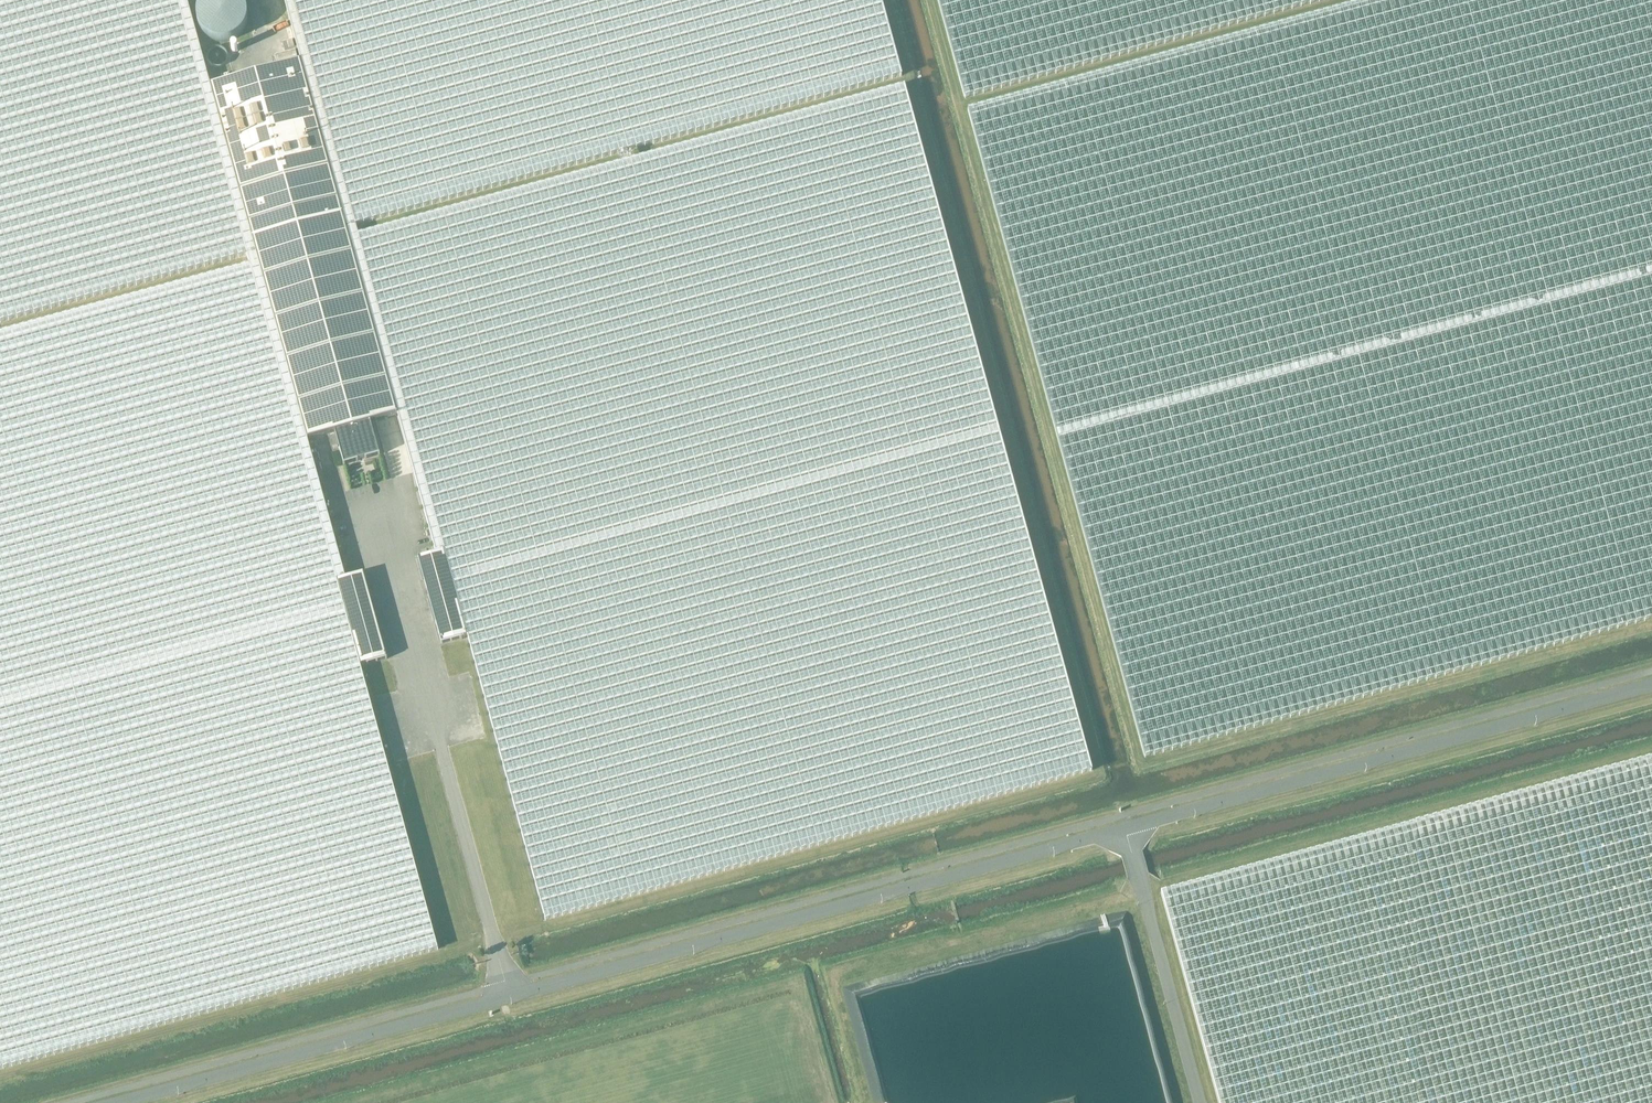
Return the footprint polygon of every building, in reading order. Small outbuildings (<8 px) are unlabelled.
[(247,254),(250,265),(0,333),(0,1069),(438,949),(360,665),(366,664),(367,664),(387,659),(381,638),(380,639),(363,573),(345,578),(307,440),(255,248),(210,84),(187,0),(0,0),(0,322),(247,254)] [(249,17),(248,15),(248,12),(247,10),(247,8),(246,5),(244,3),(243,1),(242,0),(204,0),(203,1),(202,3),(200,5),(199,8),(198,10),(198,12),(197,15),(197,17),(197,20),(198,22),(198,25),(199,27),(200,30),(202,32),(203,34),(205,36),(207,37),(209,39),(211,40),(213,41),(215,42),(218,43),(220,43),(223,43),(225,43),(228,43),(230,42),(233,41),(235,40),(237,39),(239,37),(241,36),(243,34),(244,32),(246,30),(247,27),(247,25),(248,22),(248,20),(249,17)] [(300,60),(345,224),(346,227),(397,415),(435,553),(418,557),(436,623),(435,623),(441,643),(461,638),(461,637),(467,636),(545,920),(1092,770),(904,86),(363,234),(360,223),(901,75),(881,0),(284,0),(300,60)] [(964,97),(1321,0),(937,0),(964,97)] [(967,110),(1144,756),(1651,618),(1651,0),(1371,0),(967,110)] [(208,58),(208,59),(208,60),(208,61),(208,62),(209,63),(209,64),(210,65),(210,66),(211,67),(212,67),(213,68),(214,69),(215,69),(216,69),(217,70),(218,70),(219,70),(220,69),(221,69),(222,69),(223,68),(224,68),(225,67),(226,67),(226,66),(227,65),(227,64),(228,63),(228,62),(228,61),(229,60),(229,59),(229,58),(228,57),(228,56),(228,55),(227,55),(227,54),(226,53),(226,52),(225,51),(224,51),(223,50),(222,50),(221,50),(220,49),(219,49),(218,49),(217,49),(216,49),(215,50),(214,50),(213,50),(213,51),(212,51),(211,52),(210,53),(210,54),(209,55),(209,56),(208,56),(208,57),(208,58)] [(295,50),(275,56),(277,63),(297,57),(295,50)] [(300,60),(210,84),(255,248),(345,224),(300,60)] [(345,224),(255,248),(307,440),(335,432),(340,450),(339,450),(343,465),(380,455),(375,440),(370,423),(397,415),(346,227),(345,224)] [(1160,892),(1218,1102),(1651,1102),(1651,758),(1620,767),(1160,892)] [(537,1101),(537,1102),(575,1102),(572,1092),(537,1101)]
